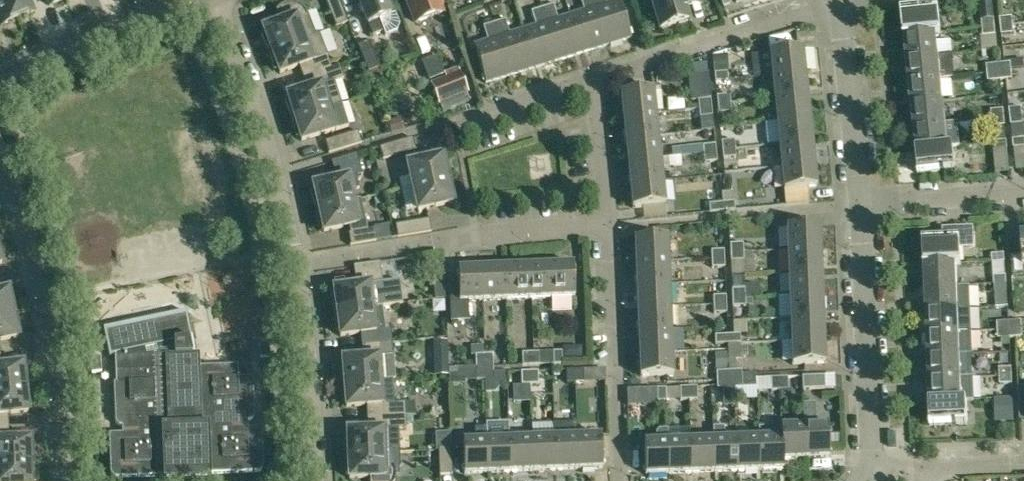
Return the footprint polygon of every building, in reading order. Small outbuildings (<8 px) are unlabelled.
[(18,18),(11,0),(0,0),(0,22),(1,25),(18,18)] [(18,18),(34,12),(29,0),(11,0),(18,18)] [(368,25),(368,24),(373,35),(383,31),(385,36),(397,31),(399,24),(395,13),(390,15),(384,0),(357,0),(368,25)] [(415,23),(445,11),(441,0),(406,0),(415,23)] [(606,46),(592,0),(580,0),(583,11),(570,15),(582,53),(606,46)] [(606,46),(631,38),(619,0),(605,4),(604,0),(592,0),(606,46)] [(700,0),(651,0),(660,29),(688,21),(684,9),(701,4),(700,0)] [(994,27),(992,0),(979,0),(982,28),(994,27)] [(275,11),(276,12),(278,10),(281,8),(285,20),(262,29),(264,33),(260,35),(268,51),(268,52),(305,39),(319,33),(318,32),(314,34),(308,17),(304,10),(297,5),(289,4),(281,6),(275,11)] [(558,61),(582,53),(570,15),(557,19),(553,5),(542,8),(558,61)] [(534,68),(558,61),(542,8),(531,12),(535,26),(522,30),(534,68)] [(901,13),(903,36),(940,32),(938,10),(901,13)] [(1000,18),(1001,27),(1013,25),(1012,17),(1000,18)] [(494,23),(510,76),(534,68),(522,30),(509,34),(505,20),(494,23)] [(485,83),(510,76),(494,23),(483,27),(487,41),(473,45),(485,83)] [(1013,25),(1001,27),(1001,35),(1014,33),(1013,25)] [(995,35),(994,27),(982,28),(983,37),(995,35)] [(941,34),(940,32),(903,36),(905,59),(938,56),(938,55),(936,34),(941,34)] [(305,39),(268,52),(269,54),(274,71),(278,70),(279,74),(303,65),(306,77),(331,68),(327,56),(319,33),(305,39)] [(368,72),(379,67),(369,42),(358,46),(368,72)] [(772,76),(804,72),(802,49),(769,53),(772,76)] [(938,56),(905,59),(908,82),(940,79),(940,78),(955,77),(952,54),(938,55),(938,56)] [(730,71),(729,55),(713,56),(715,73),(730,71)] [(1010,63),(998,64),(999,73),(1011,71),(1010,63)] [(986,66),(987,74),(999,73),(998,64),(986,66)] [(339,65),(331,68),(306,77),(310,88),(287,96),(288,100),(284,101),(291,118),(291,119),(328,108),(343,104),(336,81),(343,78),(339,65)] [(379,67),(368,72),(371,80),(383,76),(379,67)] [(1011,71),(999,73),(1000,81),(1003,80),(1012,79),(1011,71)] [(726,72),(714,73),(715,82),(727,81),(726,72)] [(804,72),(772,76),(774,99),(807,95),(804,72)] [(431,84),(439,104),(467,94),(459,73),(431,84)] [(988,82),(1000,81),(999,73),(987,74),(988,82)] [(943,102),(940,79),(908,82),(910,105),(943,102)] [(623,116),(655,113),(653,90),(620,94),(623,116)] [(716,96),(717,105),(730,103),(729,95),(716,96)] [(807,95),(774,99),(776,122),(809,118),(807,95)] [(699,109),(711,107),(711,99),(698,100),(699,109)] [(913,128),(945,125),(943,102),(910,105),(913,128)] [(730,103),(717,105),(718,113),(731,112),(730,103)] [(343,104),(328,108),(291,119),(292,121),(291,121),(295,138),(300,137),(301,141),(335,131),(335,128),(349,123),(343,104)] [(712,116),(711,107),(699,109),(699,117),(712,116)] [(1009,109),(1010,117),(1022,116),(1021,108),(1009,109)] [(991,111),(992,119),(1004,118),(1003,110),(991,111)] [(655,113),(623,116),(625,139),(658,136),(655,113)] [(1022,116),(1010,117),(1011,125),(1023,124),(1022,116)] [(779,144),(811,141),(809,118),(776,122),(779,144)] [(1004,118),(992,119),(993,127),(1005,126),(1004,118)] [(945,125),(913,128),(915,151),(952,147),(952,146),(960,145),(957,122),(945,123),(945,125)] [(328,154),(361,144),(357,131),(325,142),(328,154)] [(658,136),(625,139),(627,162),(660,159),(658,136)] [(416,150),(412,138),(379,148),(383,160),(416,150)] [(1012,140),(1013,148),(1023,147),(1023,139),(1012,140)] [(721,142),(722,150),(735,149),(734,140),(721,142)] [(811,141),(779,144),(781,167),(814,164),(811,141)] [(1006,141),(994,142),(995,150),(1007,149),(1006,141)] [(702,146),(703,154),(716,153),(715,144),(702,146)] [(952,147),(915,151),(917,174),(955,170),(952,147)] [(735,149),(722,150),(723,159),(735,157),(735,149)] [(716,153),(703,154),(704,163),(717,162),(716,153)] [(315,208),(315,210),(353,201),(351,190),(359,188),(356,176),(362,175),(356,154),(331,162),(334,174),(336,174),(338,180),(313,186),(314,190),(309,191),(315,208)] [(410,177),(412,188),(450,179),(450,178),(447,160),(443,161),(442,156),(399,166),(401,178),(410,177)] [(660,159),(627,162),(630,185),(662,182),(660,159)] [(814,164),(781,167),(783,190),(816,187),(814,164)] [(947,181),(956,180),(955,170),(946,171),(947,181)] [(450,179),(412,188),(417,211),(452,203),(452,199),(456,198),(450,181),(450,179)] [(662,182),(630,185),(632,208),(665,205),(662,182)] [(360,199),(353,201),(315,210),(316,211),(315,211),(318,229),(322,228),(323,232),(349,226),(350,232),(367,229),(360,199)] [(721,203),(722,212),(734,210),(734,202),(721,203)] [(708,204),(709,213),(722,212),(721,203),(708,204)] [(397,238),(431,233),(429,220),(395,225),(397,238)] [(820,249),(819,226),(787,227),(788,250),(820,249)] [(942,229),(943,241),(922,242),(923,265),(960,263),(960,248),(975,247),(974,227),(942,229)] [(350,246),(376,241),(374,229),(348,233),(350,246)] [(1020,233),(1022,254),(1010,255),(1011,277),(1023,276),(1023,233),(1020,233)] [(635,262),(668,260),(667,237),(634,239),(635,262)] [(730,253),(743,252),(742,244),(730,244),(730,253)] [(821,272),(820,249),(788,250),(788,273),(821,272)] [(711,260),(724,259),(724,250),(711,251),(711,260)] [(743,252),(730,253),(730,261),(743,261),(743,252)] [(1004,254),(991,255),(992,263),(1004,262),(1004,254)] [(724,268),(724,259),(711,260),(711,268),(724,268)] [(668,260),(635,262),(636,285),(669,283),(668,260)] [(382,283),(380,263),(353,267),(355,279),(357,279),(358,286),(334,289),(334,294),(330,294),(334,312),(334,313),(372,308),(382,307),(382,305),(402,302),(399,281),(382,283)] [(923,265),(924,288),(956,286),(956,265),(960,264),(960,263),(923,265)] [(504,267),(505,300),(574,297),(573,265),(504,267)] [(504,267),(481,268),(482,301),(505,300),(504,267)] [(471,320),(470,302),(482,301),(481,268),(457,269),(458,287),(449,287),(451,320),(471,320)] [(822,295),(821,272),(788,273),(789,296),(822,295)] [(994,285),(1006,284),(1005,276),(993,277),(994,285)] [(637,308),(670,306),(669,283),(636,285),(637,308)] [(1006,284),(994,285),(995,293),(1007,292),(1006,284)] [(925,311),(957,309),(970,309),(969,286),(956,286),(924,288),(925,311)] [(732,298),(745,298),(744,289),(731,290),(732,298)] [(16,314),(15,312),(16,312),(13,294),(9,295),(8,291),(0,292),(0,317),(16,314)] [(823,318),(822,295),(789,296),(790,319),(823,318)] [(713,305),(726,305),(726,296),(713,296),(713,305)] [(745,306),(745,298),(732,298),(732,307),(745,306)] [(726,313),(726,305),(713,305),(713,314),(726,313)] [(638,331),(671,329),(670,306),(637,308),(638,331)] [(366,346),(392,343),(391,330),(385,330),(382,307),(372,308),(334,313),(334,315),(335,333),(339,332),(340,337),(364,333),(366,346)] [(926,334),(971,332),(970,309),(957,309),(925,311),(926,334)] [(116,478),(162,476),(163,480),(210,479),(210,474),(256,473),(257,472),(259,472),(260,471),(261,470),(262,469),(262,467),(262,466),(261,429),(243,429),(243,422),(247,422),(248,422),(249,421),(251,421),(251,420),(252,419),(253,418),(253,417),(253,415),(252,378),(239,379),(238,378),(237,366),(199,368),(199,355),(192,355),(192,347),(185,311),(103,328),(109,357),(115,356),(116,384),(113,384),(115,421),(115,422),(116,424),(116,425),(117,426),(118,426),(120,427),(121,427),(126,427),(126,434),(108,435),(110,472),(110,473),(111,475),(111,476),(112,477),(114,477),(115,478),(116,478)] [(18,338),(17,333),(21,332),(16,315),(16,314),(0,317),(0,341),(18,338)] [(824,341),(823,318),(790,319),(791,342),(824,341)] [(1009,322),(1009,330),(1022,329),(1021,321),(1009,322)] [(997,323),(997,331),(1009,330),(1009,322),(997,323)] [(639,354),(672,353),(671,329),(638,331),(639,354)] [(1022,329),(1009,330),(1010,338),(1022,337),(1022,329)] [(1009,330),(997,331),(998,339),(1010,338),(1009,330)] [(927,357),(959,355),(972,355),(971,332),(926,334),(927,357)] [(727,344),(727,335),(714,336),(715,345),(727,344)] [(727,335),(727,344),(740,344),(740,335),(727,335)] [(824,341),(791,342),(792,365),(824,364),(824,341)] [(268,343),(262,344),(258,344),(260,359),(270,357),(268,343)] [(366,346),(367,358),(342,359),(343,364),(338,364),(341,382),(341,384),(380,381),(393,380),(396,380),(392,343),(366,346)] [(483,345),(470,345),(470,355),(483,355),(483,345)] [(561,352),(552,352),(553,365),(562,365),(561,352)] [(538,353),(521,353),(522,366),(539,365),(538,353)] [(672,353),(639,354),(640,377),(673,376),(672,353)] [(475,355),(475,368),(484,368),(484,355),(475,355)] [(492,355),(484,355),(484,368),(493,367),(492,355)] [(927,357),(927,380),(960,378),(960,377),(959,355),(927,357)] [(447,357),(434,358),(434,375),(448,374),(447,357)] [(99,358),(89,359),(91,373),(101,372),(99,358)] [(28,388),(28,387),(27,369),(23,369),(22,365),(0,367),(0,391),(28,388)] [(484,368),(485,380),(493,380),(493,367),(484,368)] [(485,380),(484,368),(475,368),(448,369),(448,384),(466,384),(465,381),(476,381),(485,380)] [(999,368),(999,377),(1012,376),(1011,368),(999,368)] [(575,383),(574,370),(566,371),(566,383),(575,383)] [(583,370),(574,370),(575,383),(584,383),(583,370)] [(729,380),(729,371),(716,372),(716,380),(729,380)] [(729,380),(742,379),(741,371),(729,371),(729,380)] [(530,385),(529,372),(521,372),(521,385),(530,385)] [(529,372),(530,385),(538,384),(538,372),(529,372)] [(801,377),(802,390),(824,389),(824,376),(801,377)] [(1012,376),(999,377),(1000,385),(1012,384),(1012,376)] [(787,377),(779,378),(779,391),(788,390),(787,377)] [(960,378),(927,380),(928,403),(966,401),(966,400),(974,400),(973,377),(960,377),(960,378)] [(779,391),(779,378),(770,378),(771,391),(779,391)] [(729,380),(729,388),(735,388),(742,388),(742,379),(729,380)] [(371,418),(405,416),(405,403),(394,403),(393,380),(380,381),(341,384),(341,385),(341,403),(345,403),(346,407),(371,406),(371,418)] [(729,380),(716,380),(717,389),(722,389),(729,388),(729,380)] [(688,400),(688,387),(679,388),(680,401),(688,400)] [(697,387),(688,387),(688,400),(697,400),(697,387)] [(1015,387),(1016,420),(1023,420),(1023,387),(1015,387)] [(0,391),(0,428),(4,428),(3,415),(28,412),(27,408),(32,407),(28,390),(28,388),(0,391)] [(657,404),(657,401),(656,388),(642,389),(642,405),(657,404)] [(665,388),(656,388),(657,401),(666,401),(665,388)] [(729,388),(722,389),(723,402),(735,401),(735,388),(729,388)] [(1013,421),(1012,399),(997,400),(998,422),(1013,421)] [(966,401),(928,403),(929,426),(967,424),(966,401)] [(804,426),(806,459),(829,458),(827,425),(816,425),(815,405),(804,406),(804,426)] [(345,456),(345,457),(384,455),(399,455),(398,429),(406,429),(405,416),(371,418),(372,430),(347,431),(347,435),(343,436),(345,454),(345,456)] [(554,424),(555,438),(556,470),(579,470),(578,437),(577,424),(554,424)] [(783,460),(806,459),(804,426),(781,427),(783,460)] [(464,474),(487,473),(486,440),(485,427),(475,427),(475,441),(463,441),(464,474)] [(713,440),(714,472),(737,471),(736,439),(724,439),(723,427),(712,428),(713,440)] [(758,428),(759,438),(760,470),(783,470),(783,460),(781,427),(758,428)] [(33,464),(33,462),(34,444),(30,444),(30,440),(5,440),(4,428),(0,428),(0,464),(33,464)] [(656,433),(657,442),(644,442),(645,475),(668,474),(667,441),(666,429),(658,430),(656,433)] [(601,436),(578,437),(579,470),(602,469),(601,436)] [(555,438),(532,439),(533,471),(556,470),(555,438)] [(736,439),(737,471),(760,470),(759,438),(736,439)] [(509,439),(486,440),(487,473),(510,472),(509,439)] [(509,439),(510,472),(533,471),(532,439),(509,439)] [(690,440),(667,441),(668,474),(691,473),(690,440)] [(690,440),(691,473),(714,472),(713,440),(690,440)] [(451,448),(438,449),(439,475),(452,475),(451,448)] [(394,469),(399,468),(399,469),(400,469),(399,455),(384,455),(345,457),(344,475),(349,474),(349,479),(373,478),(373,480),(394,480),(395,477),(394,469)] [(33,464),(0,464),(0,480),(35,480),(33,465),(33,464)]
